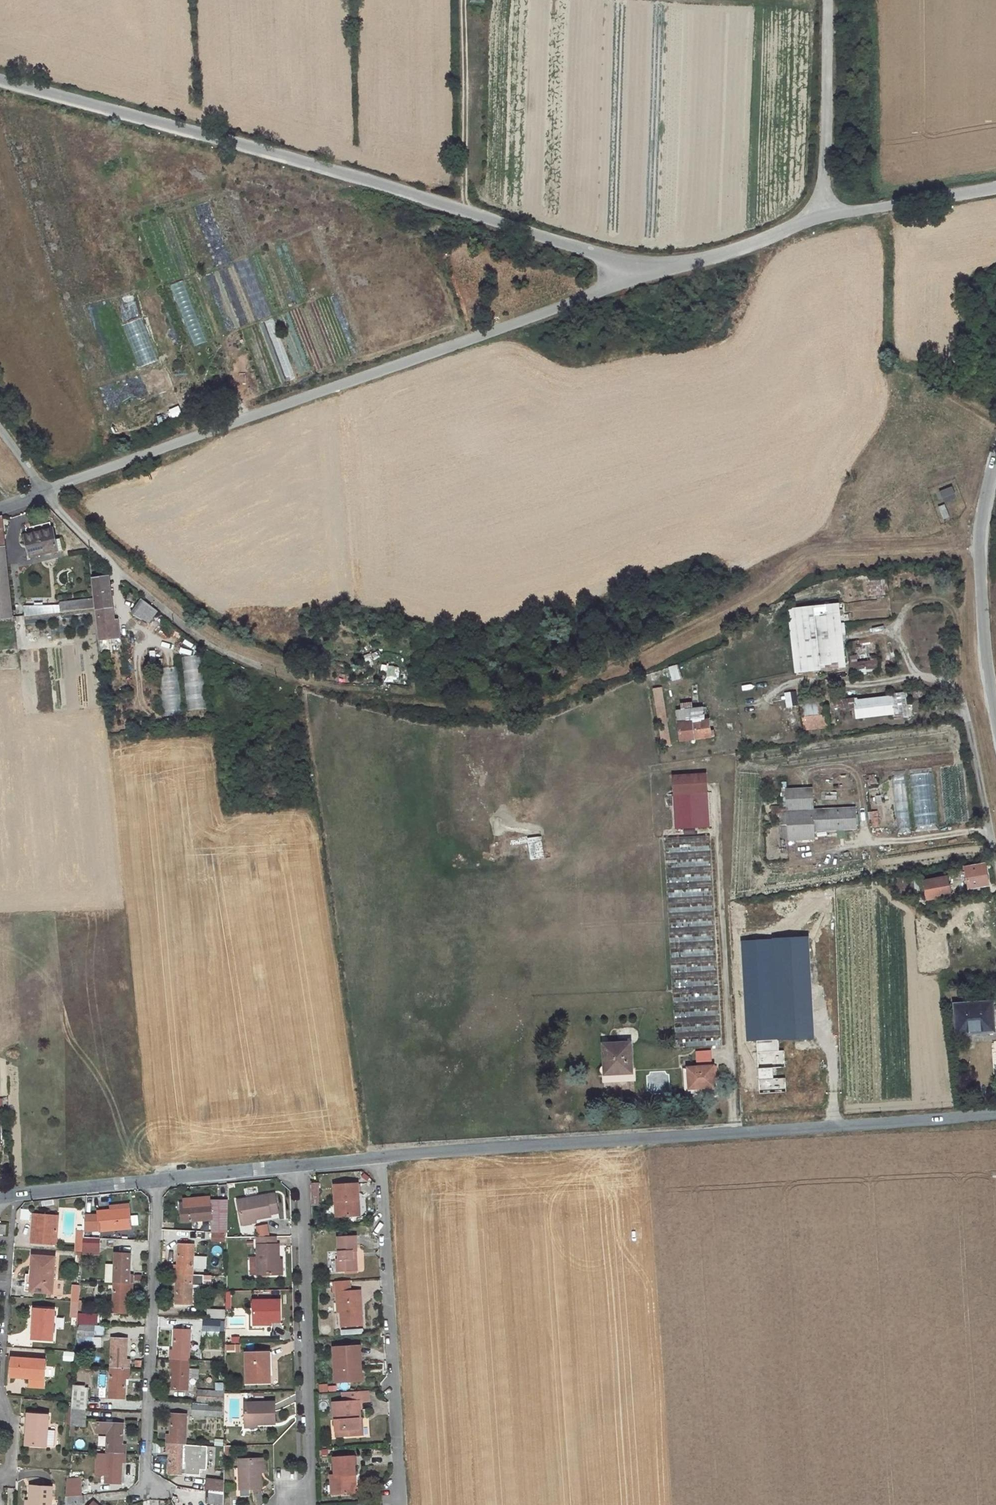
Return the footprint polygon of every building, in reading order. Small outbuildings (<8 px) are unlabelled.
[(171,284),(191,345),(205,341),(184,280),(171,284)] [(166,409),(168,418),(180,416),(178,407),(166,409)] [(942,504),(956,498),(951,487),(937,492),(942,504)] [(937,508),(942,520),(949,517),(944,505),(937,508)] [(8,581),(1,518),(0,518),(0,582),(8,581)] [(53,529),(27,536),(32,556),(59,549),(53,529)] [(51,566),(28,567),(29,606),(53,605),(51,566)] [(109,577),(93,578),(100,640),(119,638),(118,630),(115,630),(109,577)] [(0,582),(0,619),(12,618),(8,581),(0,582)] [(94,601),(78,602),(79,611),(95,609),(94,601)] [(147,603),(139,614),(148,622),(157,611),(147,603)] [(838,604),(789,610),(796,673),(845,668),(838,604)] [(201,656),(184,656),(184,710),(202,710),(201,656)] [(667,667),(671,681),(681,678),(677,664),(667,667)] [(379,672),(396,673),(397,666),(380,665),(379,672)] [(162,715),(179,714),(177,667),(159,668),(162,715)] [(662,689),(648,691),(657,747),(671,745),(662,689)] [(933,690),(912,693),(913,700),(934,697),(933,690)] [(796,692),(785,693),(791,731),(801,730),(796,692)] [(854,698),(833,701),(834,709),(842,708),(842,709),(854,708),(855,719),(893,714),(893,711),(906,710),(904,693),(891,695),(891,698),(855,701),(854,698)] [(825,702),(801,705),(804,730),(828,727),(825,702)] [(703,707),(678,710),(681,741),(714,737),(714,731),(713,731),(712,726),(709,726),(709,720),(705,720),(703,707)] [(906,710),(893,711),(893,714),(893,719),(906,718),(906,710)] [(907,829),(905,771),(893,772),(896,830),(907,829)] [(705,774),(671,777),(672,794),(706,792),(705,774)] [(810,788),(784,790),(786,812),(811,810),(810,788)] [(706,792),(672,794),(674,829),(708,827),(706,792)] [(814,838),(813,830),(856,827),(854,816),(854,807),(811,810),(786,812),(788,840),(814,838)] [(869,812),(872,828),(880,826),(877,810),(869,812)] [(786,812),(779,813),(781,840),(788,840),(786,812)] [(708,836),(663,839),(673,993),(677,1048),(721,1045),(708,836)] [(985,864),(966,868),(969,888),(988,885),(989,885),(987,872),(985,864)] [(949,877),(927,881),(930,899),(952,894),(949,877)] [(988,1001),(952,1003),(952,1013),(955,1013),(956,1028),(970,1027),(971,1030),(990,1029),(989,1014),(988,1001)] [(778,1049),(778,1040),(760,1040),(761,1049),(778,1049)] [(632,1042),(606,1043),(607,1069),(633,1068),(632,1042)] [(784,1065),(783,1050),(761,1052),(762,1066),(784,1065)] [(696,1063),(710,1062),(709,1051),(695,1051),(696,1063)] [(714,1066),(688,1068),(690,1089),(699,1089),(699,1088),(710,1087),(710,1084),(715,1083),(714,1066)] [(784,1078),(772,1079),(772,1066),(762,1067),(763,1093),(785,1092),(784,1078)] [(318,1205),(318,1183),(309,1183),(309,1205),(318,1205)] [(356,1217),(355,1201),(359,1200),(358,1185),(335,1186),(337,1218),(356,1217)] [(241,1221),(256,1218),(271,1216),(271,1214),(278,1212),(274,1195),(238,1203),(241,1221)] [(188,1203),(180,1204),(182,1222),(211,1220),(211,1232),(227,1233),(228,1200),(210,1201),(210,1197),(200,1198),(189,1199),(188,1203)] [(29,1220),(29,1210),(20,1210),(20,1220),(29,1220)] [(112,1210),(98,1211),(100,1231),(131,1228),(130,1211),(113,1213),(112,1210)] [(33,1244),(58,1245),(60,1216),(35,1214),(34,1229),(33,1244)] [(76,1230),(74,1251),(82,1252),(82,1246),(83,1238),(83,1231),(76,1230)] [(226,1234),(213,1234),(212,1242),(226,1243),(226,1234)] [(340,1239),(341,1261),(338,1261),(338,1273),(350,1272),(350,1268),(359,1267),(358,1260),(355,1260),(355,1253),(358,1252),(359,1252),(358,1237),(340,1239)] [(99,1239),(83,1238),(82,1246),(88,1247),(88,1252),(99,1252),(99,1239)] [(275,1238),(258,1239),(258,1277),(278,1277),(278,1246),(275,1246),(275,1238)] [(175,1265),(174,1274),(192,1275),(193,1245),(179,1244),(178,1265),(175,1265)] [(132,1276),(128,1275),(130,1254),(115,1253),(114,1283),(132,1283),(132,1276)] [(34,1266),(32,1291),(54,1292),(57,1257),(35,1255),(34,1266)] [(174,1282),(177,1282),(177,1304),(191,1304),(191,1286),(204,1286),(204,1275),(192,1275),(174,1274),(174,1282)] [(340,1293),(342,1314),(343,1328),(364,1327),(362,1308),(358,1308),(357,1291),(351,1291),(350,1282),(336,1283),(336,1294),(340,1293)] [(132,1292),(132,1283),(114,1283),(113,1312),(127,1313),(128,1292),(132,1292)] [(280,1302),(254,1303),(254,1324),(281,1324),(281,1311),(280,1302)] [(33,1324),(32,1339),(52,1340),(54,1310),(37,1308),(36,1324),(33,1324)] [(226,1311),(219,1310),(219,1309),(207,1309),(207,1317),(226,1318),(226,1311)] [(98,1315),(78,1314),(77,1323),(98,1324),(98,1315)] [(204,1331),(219,1331),(220,1321),(205,1320),(204,1331)] [(94,1326),(80,1325),(79,1335),(94,1336),(94,1326)] [(171,1351),(170,1359),(188,1360),(189,1331),(175,1330),(174,1351),(171,1351)] [(129,1361),(125,1361),(126,1339),(112,1338),(111,1367),(129,1368),(129,1361)] [(360,1347),(334,1348),(336,1383),(356,1382),(355,1367),(362,1367),(360,1347)] [(266,1353),(246,1353),(247,1383),(270,1383),(269,1372),(269,1365),(266,1365),(266,1353)] [(11,1377),(45,1379),(46,1359),(13,1356),(12,1365),(11,1377)] [(174,1368),(172,1389),(187,1390),(188,1360),(170,1359),(170,1368),(174,1368)] [(129,1368),(111,1367),(109,1397),(123,1398),(125,1377),(128,1377),(129,1368)] [(319,1392),(327,1391),(326,1383),(318,1384),(319,1392)] [(72,1401),(71,1408),(87,1409),(89,1387),(73,1386),(72,1401)] [(360,1436),(359,1419),(361,1419),(360,1403),(369,1402),(369,1391),(344,1393),(345,1403),(333,1403),(334,1421),(336,1421),(337,1437),(360,1436)] [(223,1407),(207,1406),(207,1404),(191,1403),(190,1415),(222,1418),(223,1407)] [(276,1403),(245,1404),(246,1425),(261,1425),(276,1425),(276,1414),(276,1403)] [(70,1431),(86,1432),(87,1409),(71,1408),(70,1431)] [(30,1428),(29,1444),(47,1446),(47,1445),(54,1445),(55,1430),(48,1429),(49,1414),(29,1413),(28,1428),(30,1428)] [(167,1435),(166,1443),(184,1444),(186,1415),(171,1415),(170,1435),(167,1435)] [(98,1423),(98,1431),(108,1432),(107,1453),(125,1453),(125,1446),(122,1445),(123,1424),(116,1424),(116,1416),(103,1416),(103,1423),(98,1423)] [(169,1452),(169,1473),(182,1474),(184,1444),(166,1443),(166,1452),(169,1452)] [(100,1455),(99,1471),(106,1471),(106,1482),(120,1482),(121,1461),(125,1462),(125,1453),(107,1453),(107,1456),(100,1455)] [(331,1476),(332,1494),(351,1493),(350,1475),(355,1475),(354,1457),(334,1458),(334,1476),(331,1476)] [(261,1459),(239,1459),(240,1488),(261,1488),(261,1472),(261,1459)] [(66,1496),(81,1495),(82,1479),(67,1478),(66,1496)] [(28,1504),(50,1504),(52,1487),(29,1485),(29,1501),(28,1504)] [(223,1504),(223,1493),(207,1491),(206,1502),(223,1504)] [(81,1495),(66,1496),(65,1504),(81,1503),(81,1495)]
